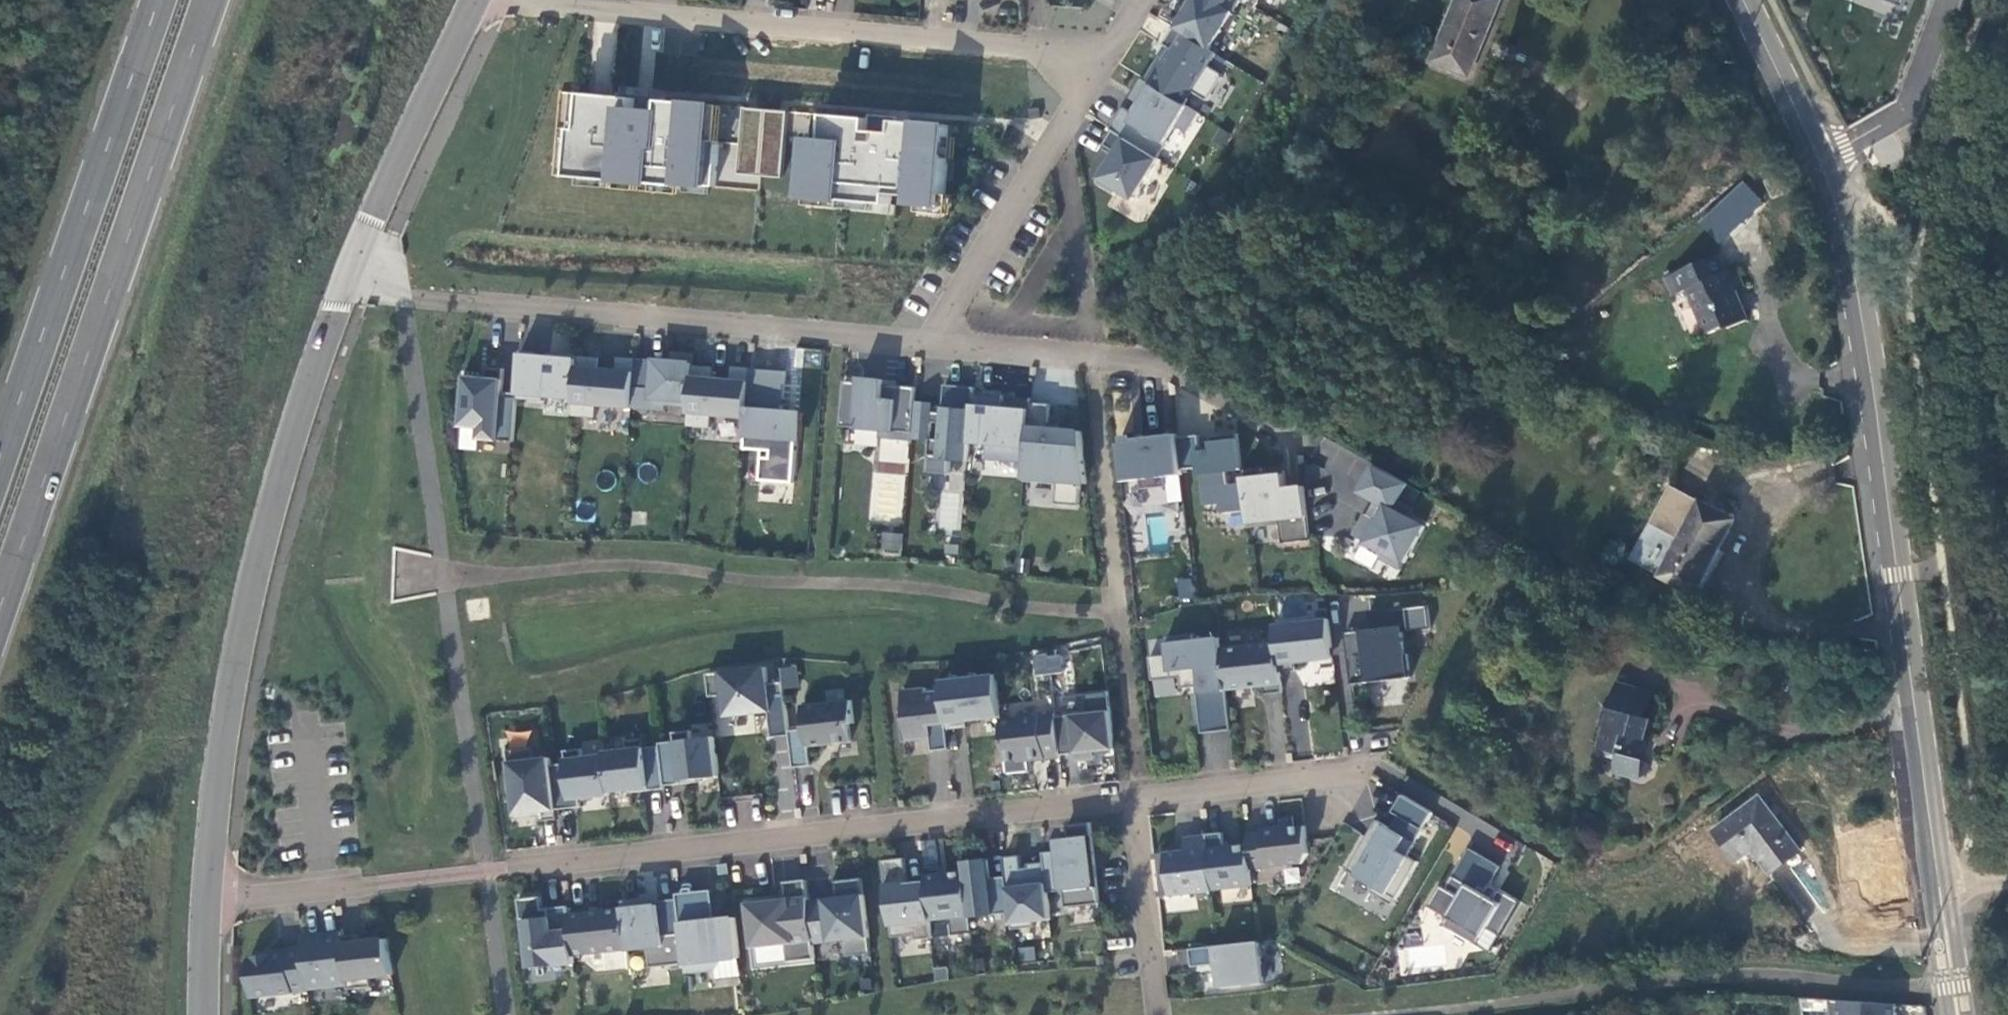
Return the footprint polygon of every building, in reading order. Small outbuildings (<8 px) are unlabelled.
[(1184,4),(1189,7),(1176,28),(1210,49),(1223,29),(1227,31),(1237,14),(1233,12),(1240,0),(1187,0),(1184,4)] [(1434,61),(1471,76),(1501,0),(1458,0),(1434,61)] [(1208,66),(1216,53),(1210,49),(1176,28),(1174,26),(1163,43),(1173,50),(1167,60),(1160,56),(1146,80),(1185,104),(1193,91),(1207,100),(1222,77),(1221,73),(1208,66)] [(1146,80),(1143,78),(1131,96),(1141,102),(1134,114),(1124,107),(1110,128),(1113,130),(1157,157),(1177,124),(1188,131),(1199,113),(1185,104),(1146,80)] [(599,95),(586,94),(583,130),(576,129),(572,177),(682,186),(682,182),(715,184),(719,142),(713,141),(716,105),(665,101),(666,96),(618,92),(618,96),(599,95)] [(779,178),(785,110),(739,106),(734,175),(779,178)] [(898,116),(871,114),(871,119),(829,115),(827,141),(814,140),(809,197),(890,203),(891,194),(916,196),(915,206),(943,208),(949,124),(898,120),(898,116)] [(1157,157),(1113,130),(1104,144),(1116,152),(1098,181),(1115,191),(1117,188),(1133,198),(1158,158),(1157,157)] [(1718,245),(1764,202),(1742,179),(1696,221),(1718,245)] [(1729,272),(1721,255),(1667,277),(1674,295),(1690,288),(1709,334),(1727,326),(1728,328),(1748,320),(1737,291),(1745,288),(1737,268),(1729,272)] [(821,368),(821,349),(794,349),(794,368),(821,368)] [(538,352),(521,351),(517,398),(544,400),(544,395),(575,398),(579,356),(550,353),(549,357),(538,356),(538,352)] [(694,353),(673,351),(672,368),(658,367),(659,360),(636,358),(632,406),(666,409),(667,403),(690,405),(693,366),(694,353)] [(636,358),(618,357),(617,370),(598,368),(599,358),(579,356),(575,398),(573,415),(596,417),(597,404),(632,407),(636,358)] [(514,441),(517,398),(502,396),(505,368),(487,366),(486,377),(464,376),(462,403),(464,403),(462,426),(481,427),(480,438),(514,441)] [(746,417),(751,368),(732,367),(731,380),(713,378),(714,367),(693,366),(690,405),(688,425),(710,427),(711,414),(746,417)] [(787,371),(751,368),(744,449),(761,450),(758,480),(792,483),(799,411),(783,409),(787,371)] [(885,384),(845,381),(841,426),(882,430),(881,438),(912,441),(917,387),(896,385),(896,390),(885,389),(885,384)] [(975,387),(945,384),(943,412),(934,411),(934,403),(916,402),(913,438),(930,439),(927,471),(950,473),(951,457),(969,458),(970,441),(974,393),(975,387)] [(988,443),(986,458),(1026,461),(1031,402),(1031,398),(1013,396),(1012,407),(1003,406),(1004,395),(974,393),(970,441),(988,443)] [(1026,461),(1024,478),(1058,481),(1056,503),(1079,505),(1081,483),(1088,483),(1082,430),(1063,429),(1062,422),(1061,434),(1048,433),(1051,403),(1031,402),(1026,461)] [(1135,435),(1123,436),(1124,443),(1119,444),(1123,481),(1142,479),(1143,489),(1169,486),(1168,476),(1183,474),(1182,469),(1178,437),(1178,433),(1143,437),(1143,441),(1135,442),(1135,435)] [(1242,468),(1238,433),(1211,436),(1212,449),(1201,450),(1199,435),(1178,437),(1182,469),(1199,467),(1200,473),(1203,473),(1206,504),(1222,502),(1224,513),(1247,510),(1244,482),(1228,484),(1226,470),(1242,468)] [(1407,483),(1375,465),(1360,491),(1381,503),(1386,506),(1378,521),(1365,514),(1353,534),(1382,551),(1379,557),(1399,569),(1424,525),(1404,514),(1410,505),(1399,498),(1407,483)] [(1262,467),(1242,469),(1244,482),(1247,510),(1248,517),(1280,514),(1283,542),(1311,539),(1305,486),(1286,487),(1285,473),(1263,476),(1263,472),(1262,467)] [(1702,501),(1671,484),(1631,559),(1662,575),(1696,594),(1736,519),(1702,501)] [(1386,506),(1381,503),(1373,518),(1378,521),(1386,506)] [(881,531),(879,551),(901,553),(903,533),(881,531)] [(1176,578),(1178,598),(1193,596),(1191,577),(1176,578)] [(1428,604),(1369,611),(1371,628),(1346,631),(1352,683),(1411,677),(1408,653),(1405,653),(1403,631),(1431,627),(1428,604)] [(1330,618),(1275,624),(1277,642),(1280,671),(1297,669),(1295,661),(1334,657),(1330,618)] [(1222,648),(1221,637),(1194,640),(1194,634),(1167,637),(1169,653),(1151,656),(1153,680),(1181,676),(1182,687),(1201,685),(1202,691),(1197,692),(1202,733),(1232,729),(1227,689),(1222,648)] [(1222,648),(1227,689),(1264,685),(1265,693),(1283,691),(1280,671),(1277,642),(1222,648)] [(1033,653),(1032,673),(1063,674),(1064,654),(1033,653)] [(790,729),(784,680),(769,682),(767,666),(708,672),(710,696),(725,694),(728,715),(769,710),(772,736),(790,735),(790,729)] [(996,673),(942,679),(943,690),(947,728),(966,726),(965,719),(1001,716),(996,673)] [(1619,754),(1615,766),(1614,769),(1641,777),(1647,773),(1649,766),(1646,760),(1642,759),(1645,750),(1642,749),(1645,740),(1648,741),(1653,719),(1647,717),(1654,691),(1618,680),(1610,707),(1603,705),(1598,726),(1609,729),(1603,749),(1604,749),(1619,754)] [(927,687),(903,689),(906,717),(901,717),(904,740),(931,736),(933,750),(949,748),(947,728),(943,690),(927,692),(927,687)] [(852,699),(803,705),(806,728),(790,729),(790,735),(794,766),(811,764),(809,745),(851,740),(849,722),(854,722),(852,699)] [(1116,748),(1111,709),(1057,716),(1061,754),(1077,752),(1078,760),(1096,757),(1095,750),(1116,748)] [(1056,712),(1002,718),(1006,760),(1028,758),(1029,760),(1061,756),(1061,754),(1057,716),(1056,712)] [(692,729),(674,731),(675,740),(660,742),(660,745),(665,784),(698,781),(698,777),(719,775),(715,736),(693,738),(692,729)] [(645,737),(627,739),(628,748),(606,751),(606,754),(610,790),(632,788),(632,791),(666,787),(665,784),(660,745),(646,746),(645,737)] [(534,747),(510,749),(517,814),(540,811),(542,820),(558,818),(557,808),(552,764),(552,757),(536,759),(534,747)] [(583,747),(566,749),(567,762),(552,764),(557,808),(582,805),(581,796),(611,793),(610,790),(606,754),(584,756),(583,747)] [(1601,763),(1615,766),(1619,754),(1604,749),(1601,763)] [(776,808),(792,809),(795,768),(779,767),(776,808)] [(1432,812),(1402,795),(1391,812),(1398,816),(1390,829),(1376,821),(1346,871),(1374,887),(1370,893),(1391,905),(1416,862),(1406,856),(1432,812)] [(1802,851),(1761,796),(1716,830),(1738,860),(1753,848),(1771,873),(1802,851)] [(1091,821),(1067,824),(1070,849),(1044,852),(1045,861),(1048,891),(1063,890),(1065,906),(1100,902),(1091,821)] [(1280,825),(1262,827),(1263,831),(1247,833),(1248,843),(1251,868),(1302,862),(1308,853),(1307,840),(1305,825),(1281,828),(1280,825)] [(1223,831),(1207,833),(1207,835),(1213,888),(1253,884),(1251,868),(1248,843),(1225,846),(1223,831)] [(1207,835),(1185,837),(1186,850),(1154,853),(1159,895),(1213,890),(1213,888),(1207,835)] [(1499,865),(1466,847),(1443,888),(1439,885),(1426,907),(1446,918),(1442,925),(1476,944),(1486,927),(1499,934),(1518,901),(1488,884),(1499,865)] [(1045,861),(1028,863),(1029,870),(1023,871),(1021,854),(1004,856),(1006,876),(1007,883),(1010,912),(1012,929),(1034,926),(1034,920),(1051,918),(1048,891),(1045,861)] [(908,882),(901,883),(901,876),(907,870),(905,857),(884,859),(892,936),(915,934),(916,939),(932,937),(930,919),(926,880),(908,882)] [(988,858),(964,861),(965,870),(970,916),(1010,912),(1007,883),(991,885),(990,877),(988,858)] [(965,870),(949,872),(949,875),(942,876),(941,863),(924,865),(926,880),(930,919),(950,917),(952,934),(972,931),(970,916),(965,870)] [(1006,876),(990,877),(991,885),(1007,883),(1006,876)] [(871,953),(863,877),(835,880),(837,897),(809,900),(814,942),(845,939),(846,955),(871,953)] [(753,946),(786,942),(788,960),(815,958),(814,942),(809,900),(806,878),(785,881),(787,898),(787,903),(774,904),(774,899),(749,903),(753,946)] [(685,963),(686,972),(716,969),(722,959),(740,957),(735,916),(715,918),(712,889),(677,893),(678,898),(685,963)] [(542,895),(520,898),(522,918),(525,917),(530,967),(574,962),(573,953),(569,913),(568,905),(544,908),(542,895)] [(659,910),(650,911),(649,898),(623,901),(624,908),(628,947),(628,949),(648,946),(650,967),(685,963),(678,898),(658,900),(659,910)] [(569,913),(573,953),(628,947),(624,908),(569,913)] [(342,930),(302,934),(303,946),(308,988),(348,983),(342,935),(342,930)] [(368,942),(361,942),(360,932),(342,935),(348,983),(348,988),(373,985),(371,976),(393,973),(386,937),(368,939),(368,942)] [(1263,982),(1260,942),(1190,949),(1192,965),(1218,962),(1221,987),(1263,982)] [(248,963),(252,995),(308,989),(308,988),(303,946),(267,951),(267,953),(251,955),(248,963)] [(1898,1005),(1830,1001),(1829,1014),(1897,1014),(1898,1005)]
